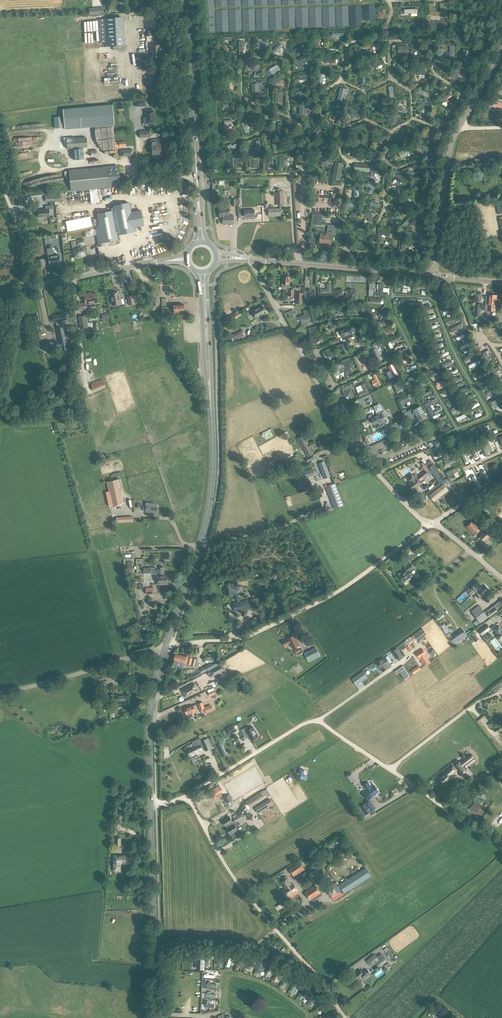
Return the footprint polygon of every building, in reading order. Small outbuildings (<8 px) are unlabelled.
[(434,11),(434,3),(429,4),(429,15),(434,15),(434,16),(448,16),(448,3),(444,3),(444,11),(440,11),(434,11)] [(104,36),(103,19),(98,19),(100,43),(102,42),(103,47),(105,47),(113,46),(113,50),(123,50),(123,46),(126,46),(125,35),(104,36)] [(259,38),(258,41),(257,45),(268,46),(269,43),(262,42),(263,39),(259,38)] [(160,51),(152,52),(152,60),(160,59),(160,52),(160,51)] [(296,63),(298,67),(305,63),(307,68),(311,66),(306,57),(296,63)] [(269,69),(273,75),(281,70),(278,64),(269,69)] [(146,76),(147,79),(147,85),(156,85),(155,76),(148,76),(146,76)] [(340,88),(338,99),(342,100),(344,94),(346,95),(347,89),(340,88)] [(275,101),(282,101),(283,92),(276,91),(275,101)] [(155,109),(154,96),(146,96),(147,110),(155,109)] [(382,102),(373,96),(371,100),(380,106),(380,105),(382,105),(383,103),(382,102)] [(492,106),(501,110),(501,103),(495,100),(492,106)] [(63,109),(65,129),(114,125),(113,105),(63,109)] [(299,115),(307,115),(307,105),(299,105),(299,115)] [(242,114),(251,120),(253,116),(247,113),(249,109),(246,107),(242,114)] [(154,110),(146,111),(146,118),(144,118),(145,124),(148,124),(148,123),(154,122),(154,110)] [(319,125),(312,133),(317,137),(324,129),(319,125)] [(407,136),(403,133),(399,131),(397,135),(405,140),(406,139),(408,140),(408,139),(406,138),(407,136)] [(66,149),(77,148),(86,147),(85,137),(66,138),(66,149)] [(152,154),(160,153),(159,139),(151,140),(152,154)] [(360,149),(360,147),(359,142),(349,144),(351,151),(360,149)] [(407,148),(398,153),(402,159),(410,154),(407,148)] [(329,156),(319,161),(321,166),(331,162),(329,156)] [(258,159),(250,158),(250,168),(258,168),(258,159)] [(273,159),(265,158),(264,168),(273,168),(273,159)] [(242,159),(234,159),(233,168),(241,168),(242,159)] [(333,179),(340,180),(343,164),(336,163),(333,179)] [(371,165),(356,164),(355,171),(370,172),(371,165)] [(416,173),(409,169),(406,175),(412,179),(416,173)] [(404,182),(398,174),(394,177),(398,182),(396,184),(398,187),(404,182)] [(377,188),(369,181),(366,185),(371,188),(369,192),(372,194),(377,188)] [(357,185),(352,186),(355,194),(354,194),(356,198),(360,196),(357,185)] [(97,214),(99,224),(96,229),(98,243),(102,242),(102,243),(113,241),(117,240),(116,233),(118,233),(119,235),(135,232),(134,227),(143,225),(141,211),(131,213),(129,203),(114,206),(114,207),(111,208),(112,211),(97,214)] [(223,216),(230,216),(229,208),(219,208),(219,218),(223,218),(223,216)] [(281,208),(268,209),(269,216),(281,216),(281,208)] [(49,209),(46,209),(38,210),(38,217),(49,217),(49,209)] [(371,211),(365,213),(366,218),(368,218),(369,222),(373,221),(371,211)] [(323,216),(313,215),(312,225),(315,225),(316,224),(322,224),(323,216)] [(230,216),(223,216),(223,218),(223,224),(228,224),(234,224),(234,216),(230,216)] [(408,216),(400,224),(404,228),(412,221),(408,216)] [(396,227),(397,227),(394,217),(388,218),(390,228),(392,228),(393,230),(396,229),(396,227)] [(327,235),(321,234),(320,242),(325,243),(331,244),(332,234),(336,235),(337,225),(333,225),(332,232),(328,232),(327,235)] [(393,235),(391,234),(391,233),(381,230),(380,234),(390,238),(390,237),(391,238),(393,235)] [(74,257),(75,257),(76,257),(83,256),(84,255),(85,255),(83,247),(82,247),(82,244),(84,244),(83,240),(76,241),(77,245),(79,245),(79,247),(73,249),(74,257)] [(52,252),(48,252),(48,256),(48,257),(50,265),(54,265),(56,265),(56,264),(61,264),(59,255),(54,256),(53,256),(52,252)] [(47,258),(44,259),(36,260),(38,268),(45,266),(45,263),(48,263),(47,258)] [(290,287),(289,287),(290,277),(284,276),(282,286),(286,287),(286,291),(289,292),(288,296),(294,297),(294,290),(290,289),(290,287)] [(380,283),(379,293),(379,296),(388,297),(388,292),(383,292),(384,284),(380,283)] [(328,289),(321,289),(321,294),(332,293),(332,284),(327,284),(328,289)] [(348,295),(346,295),(346,301),(353,301),(353,299),(356,299),(356,290),(348,290),(348,295)] [(305,292),(305,302),(311,302),(311,300),(316,300),(316,291),(312,291),(307,291),(307,292),(305,292)] [(344,291),(335,291),(335,299),(340,299),(340,301),(346,301),(346,295),(344,295),(344,291)] [(112,305),(121,304),(118,292),(110,294),(112,305)] [(85,303),(77,304),(79,311),(87,309),(86,305),(98,302),(96,294),(92,294),(92,293),(83,295),(85,303)] [(422,303),(419,304),(421,311),(431,308),(430,304),(424,306),(422,303)] [(183,304),(173,304),(168,305),(168,307),(162,307),(162,314),(173,313),(184,313),(183,304)] [(252,311),(257,319),(267,313),(263,305),(252,311)] [(304,311),(305,315),(300,316),(302,324),(311,322),(310,314),(309,314),(309,311),(308,311),(308,310),(304,311)] [(381,312),(378,315),(382,319),(389,312),(386,310),(382,313),(381,312)] [(65,313),(53,315),(54,322),(66,320),(65,313)] [(25,317),(26,324),(39,322),(37,315),(25,317)] [(88,328),(86,315),(78,316),(80,329),(88,328)] [(390,316),(381,321),(383,325),(388,323),(389,326),(393,324),(392,321),(390,316)] [(370,326),(368,326),(369,329),(371,332),(369,333),(370,335),(372,334),(373,336),(376,335),(375,332),(375,331),(374,329),(377,328),(374,324),(372,325),(370,326)] [(460,325),(451,330),(452,333),(458,329),(459,330),(461,329),(460,328),(461,328),(460,325)] [(309,328),(310,335),(321,332),(319,326),(309,328)] [(45,345),(43,345),(44,350),(46,349),(46,350),(58,348),(58,347),(61,347),(62,350),(68,349),(63,327),(57,328),(59,338),(60,338),(59,338),(61,338),(61,340),(60,341),(57,342),(57,341),(45,344),(45,345)] [(351,327),(339,331),(341,337),(342,337),(343,341),(354,336),(353,333),(353,332),(355,331),(356,330),(355,327),(354,327),(351,328),(351,327)] [(234,334),(236,339),(245,334),(243,330),(234,334)] [(320,334),(313,341),(314,341),(313,342),(316,344),(324,337),(321,334),(320,334)] [(374,346),(371,347),(372,350),(371,351),(375,360),(378,358),(380,357),(376,348),(375,349),(374,346)] [(333,349),(326,352),(329,357),(335,354),(333,349)] [(491,355),(489,350),(483,354),(487,362),(490,361),(488,356),(491,355)] [(367,354),(358,358),(361,364),(370,360),(367,354)] [(351,358),(343,362),(344,362),(349,374),(352,373),(350,367),(351,367),(351,365),(350,364),(353,363),(351,359),(351,358)] [(341,364),(332,369),(334,372),(333,373),(335,377),(345,371),(341,364)] [(390,371),(387,373),(390,379),(394,377),(399,375),(393,364),(388,366),(390,371)] [(500,370),(499,367),(492,370),(496,378),(500,377),(497,372),(500,370)] [(375,380),(372,381),(374,385),(377,384),(378,386),(381,384),(376,373),(373,375),(375,380)] [(418,374),(408,379),(410,383),(420,378),(418,374)] [(103,381),(93,386),(92,386),(94,391),(105,386),(103,381)] [(400,381),(394,384),(398,393),(404,391),(400,381)] [(366,383),(356,387),(360,397),(370,393),(366,383)] [(344,392),(343,393),(345,397),(349,395),(350,399),(355,396),(351,389),(353,388),(351,384),(346,387),(347,391),(344,392)] [(497,392),(494,386),(487,389),(489,392),(487,393),(489,396),(497,392)] [(403,402),(405,401),(410,399),(409,395),(397,400),(401,408),(405,407),(403,402)] [(428,403),(425,404),(426,407),(429,406),(438,402),(436,398),(431,401),(431,400),(428,401),(429,402),(427,403),(428,403)] [(491,403),(493,407),(498,404),(500,407),(501,406),(501,402),(500,398),(491,403)] [(369,416),(369,417),(370,419),(371,420),(372,419),(374,424),(375,424),(376,424),(377,424),(378,423),(378,422),(381,421),(381,423),(385,422),(384,418),(385,417),(383,412),(382,412),(381,411),(382,409),(380,406),(379,405),(375,407),(375,408),(376,412),(378,412),(378,414),(377,415),(374,416),(373,415),(372,414),(369,416)] [(421,406),(414,410),(420,421),(427,417),(421,406)] [(434,411),(430,413),(432,416),(442,410),(441,407),(439,408),(438,407),(435,409),(436,410),(435,410),(434,411)] [(402,431),(398,423),(398,422),(389,426),(390,428),(394,426),(397,434),(402,431)] [(442,424),(439,425),(442,433),(450,430),(448,426),(444,428),(442,424)] [(486,432),(482,433),(483,438),(492,435),(488,425),(484,427),(486,432)] [(469,432),(465,433),(469,444),(473,443),(469,432)] [(304,436),(297,439),(300,444),(300,443),(308,457),(314,453),(311,448),(316,445),(314,441),(308,444),(304,436)] [(486,453),(492,450),(488,441),(482,444),(486,453)] [(474,446),(470,448),(476,458),(479,456),(474,446)] [(464,450),(460,452),(466,463),(469,461),(464,450)] [(284,458),(281,460),(284,466),(286,465),(295,460),(297,460),(295,457),(294,457),(286,461),(284,458)] [(447,458),(444,459),(445,463),(446,466),(452,464),(454,468),(460,465),(458,461),(456,462),(455,459),(449,461),(447,458)] [(277,469),(283,467),(280,459),(274,462),(277,469)] [(325,461),(318,464),(324,479),(331,477),(325,461)] [(428,469),(432,473),(440,484),(443,481),(446,479),(434,464),(429,468),(428,469)] [(498,465),(496,466),(495,465),(490,467),(491,471),(492,470),(495,475),(499,472),(500,474),(501,473),(501,469),(500,470),(499,468),(500,468),(499,466),(498,466),(498,465)] [(453,479),(456,477),(454,473),(459,471),(457,468),(449,472),(453,479)] [(306,478),(298,480),(301,489),(307,488),(307,487),(312,485),(310,481),(309,482),(308,477),(315,475),(313,469),(304,471),(306,478)] [(485,470),(482,472),(487,482),(487,483),(490,481),(485,470)] [(412,474),(407,478),(411,482),(410,484),(414,489),(423,482),(425,481),(424,479),(425,478),(422,473),(418,476),(416,475),(414,476),(412,474)] [(475,476),(472,477),(477,487),(480,485),(475,476)] [(106,482),(107,486),(112,506),(124,503),(118,480),(106,482)] [(456,484),(459,490),(466,485),(463,480),(456,484)] [(335,484),(326,487),(334,509),(344,505),(335,484)] [(441,496),(449,490),(444,484),(436,490),(441,496)] [(441,496),(436,490),(429,495),(434,502),(441,496)] [(146,506),(145,512),(156,513),(156,512),(157,512),(157,509),(157,505),(155,505),(155,504),(146,503),(146,506)] [(474,535),(480,529),(472,522),(467,527),(474,535)] [(488,528),(485,531),(480,536),(485,541),(493,534),(493,533),(488,528)] [(498,535),(493,539),(496,542),(497,542),(499,544),(501,541),(501,539),(498,535)] [(404,568),(406,571),(399,576),(404,583),(412,576),(409,572),(414,568),(411,563),(404,568)] [(161,573),(161,575),(158,575),(158,584),(168,584),(169,575),(164,575),(164,573),(161,573)] [(423,579),(421,580),(423,583),(429,578),(426,574),(422,578),(423,579)] [(232,583),(224,585),(226,595),(235,593),(234,590),(240,589),(238,581),(233,583),(232,583)] [(476,587),(472,583),(469,587),(472,590),(475,588),(478,591),(477,591),(483,596),(489,590),(484,584),(482,587),(479,583),(476,587)] [(238,602),(233,603),(235,612),(248,610),(248,609),(247,600),(240,602),(238,602)] [(501,610),(501,602),(501,601),(485,613),(479,605),(472,611),(478,619),(474,622),(477,627),(481,623),(482,625),(501,610)] [(445,624),(440,627),(447,635),(451,632),(445,624)] [(479,631),(482,636),(489,631),(490,632),(493,630),(496,634),(501,641),(501,628),(499,624),(496,627),(495,625),(490,629),(487,624),(479,631)] [(427,634),(422,628),(413,635),(418,641),(427,634)] [(449,639),(454,645),(467,635),(463,629),(462,629),(461,629),(460,630),(461,631),(449,639)] [(496,637),(492,631),(482,638),(486,644),(496,637)] [(293,648),(295,647),(296,647),(299,645),(295,635),(288,639),(283,642),(285,646),(290,643),(291,646),(293,648)] [(404,642),(407,646),(413,642),(409,637),(403,642),(404,642)] [(407,646),(406,647),(409,651),(416,646),(413,642),(407,646)] [(303,653),(301,646),(297,647),(297,649),(295,650),(297,655),(303,653)] [(321,656),(316,648),(305,653),(309,662),(321,656)] [(397,648),(392,651),(392,652),(398,661),(404,657),(397,648)] [(423,648),(416,653),(419,658),(420,658),(425,666),(430,662),(426,655),(426,654),(423,648)] [(176,653),(174,660),(196,666),(197,660),(188,657),(189,657),(176,653)] [(377,664),(375,665),(379,670),(381,669),(383,672),(389,667),(388,665),(390,664),(386,657),(383,659),(383,658),(377,663),(377,664)] [(223,664),(210,671),(212,676),(225,669),(224,667),(223,664)] [(419,666),(412,671),(414,674),(421,669),(419,666)] [(410,676),(405,669),(400,672),(405,680),(410,676)] [(365,671),(353,679),(356,684),(366,678),(364,675),(367,673),(365,671)] [(88,678),(71,688),(75,695),(92,685),(88,678)] [(194,684),(190,686),(194,693),(195,692),(196,693),(198,692),(194,684)] [(497,685),(491,689),(494,694),(500,689),(497,685)] [(194,693),(190,686),(182,690),(186,697),(194,693)] [(117,695),(118,696),(114,696),(114,695),(109,695),(109,703),(114,702),(114,701),(118,701),(118,702),(127,701),(126,694),(117,695)] [(205,709),(206,714),(214,711),(212,705),(205,707),(203,702),(198,704),(200,711),(205,709)] [(193,705),(184,708),(187,715),(188,715),(189,718),(193,717),(192,713),(196,712),(193,705)] [(233,725),(227,729),(230,735),(237,731),(233,725)] [(246,731),(245,728),(242,730),(245,736),(248,735),(252,741),(259,736),(253,727),(246,731)] [(192,742),(193,743),(187,746),(188,749),(187,749),(190,757),(198,753),(198,752),(203,750),(203,749),(204,748),(201,742),(204,740),(203,737),(192,742)] [(208,739),(204,740),(201,742),(204,748),(205,751),(212,748),(211,746),(210,742),(208,739)] [(218,742),(214,744),(219,755),(223,753),(218,742)] [(461,761),(455,766),(461,774),(467,769),(465,766),(474,759),(471,754),(466,757),(464,754),(461,757),(463,759),(463,760),(461,761)] [(445,773),(439,778),(445,784),(451,779),(449,777),(457,770),(453,765),(444,772),(445,773)] [(206,789),(211,796),(218,792),(217,789),(219,788),(216,783),(214,784),(206,789)] [(368,783),(363,786),(367,791),(365,793),(369,799),(376,795),(375,794),(379,792),(375,786),(371,788),(370,786),(368,783)] [(250,790),(242,793),(244,798),(252,794),(250,790)] [(260,792),(254,797),(257,802),(263,797),(260,792)] [(229,794),(224,798),(227,803),(233,800),(229,794)] [(273,804),(270,798),(255,808),(259,814),(273,804)] [(376,808),(370,800),(358,809),(363,817),(376,808)] [(475,802),(470,809),(477,813),(476,813),(477,813),(478,812),(481,814),(484,810),(480,808),(482,806),(481,806),(481,807),(475,802)] [(235,820),(232,821),(230,817),(223,821),(225,826),(226,826),(227,828),(229,827),(229,826),(238,821),(236,818),(237,816),(233,818),(235,820)] [(229,827),(227,828),(231,835),(238,830),(236,827),(241,824),(239,821),(238,821),(229,826),(229,827)] [(129,863),(129,857),(116,857),(115,871),(121,871),(121,863),(129,863)] [(300,862),(290,869),(294,876),(304,869),(300,862)] [(289,896),(297,891),(297,890),(293,884),(292,884),(288,879),(282,883),(286,889),(284,889),(289,896)] [(316,886),(305,892),(310,899),(320,893),(316,886)] [(337,893),(334,888),(329,891),(332,897),(337,893)] [(341,891),(337,893),(332,897),(334,900),(344,894),(341,891)] [(371,967),(376,962),(379,960),(377,957),(375,954),(366,961),(371,967)] [(379,960),(376,962),(380,967),(386,962),(388,961),(384,956),(379,960)] [(249,959),(246,967),(250,969),(252,965),(253,965),(255,961),(249,959)] [(261,959),(256,971),(260,973),(262,968),(263,969),(266,962),(261,959)] [(360,969),(353,975),(357,980),(359,983),(361,983),(363,981),(363,980),(361,977),(362,977),(364,979),(371,974),(367,969),(363,973),(360,969)] [(278,972),(274,980),(276,982),(278,978),(280,979),(282,975),(280,975),(281,974),(278,972)] [(381,972),(373,980),(376,984),(385,976),(381,972)] [(287,976),(282,984),(285,986),(288,982),(289,983),(291,981),(289,980),(290,978),(287,976)] [(298,986),(299,987),(300,985),(299,984),(300,982),(297,980),(290,991),(293,992),(298,986)] [(308,989),(305,988),(300,995),(302,997),(305,993),(307,994),(308,992),(307,991),(308,989)]
